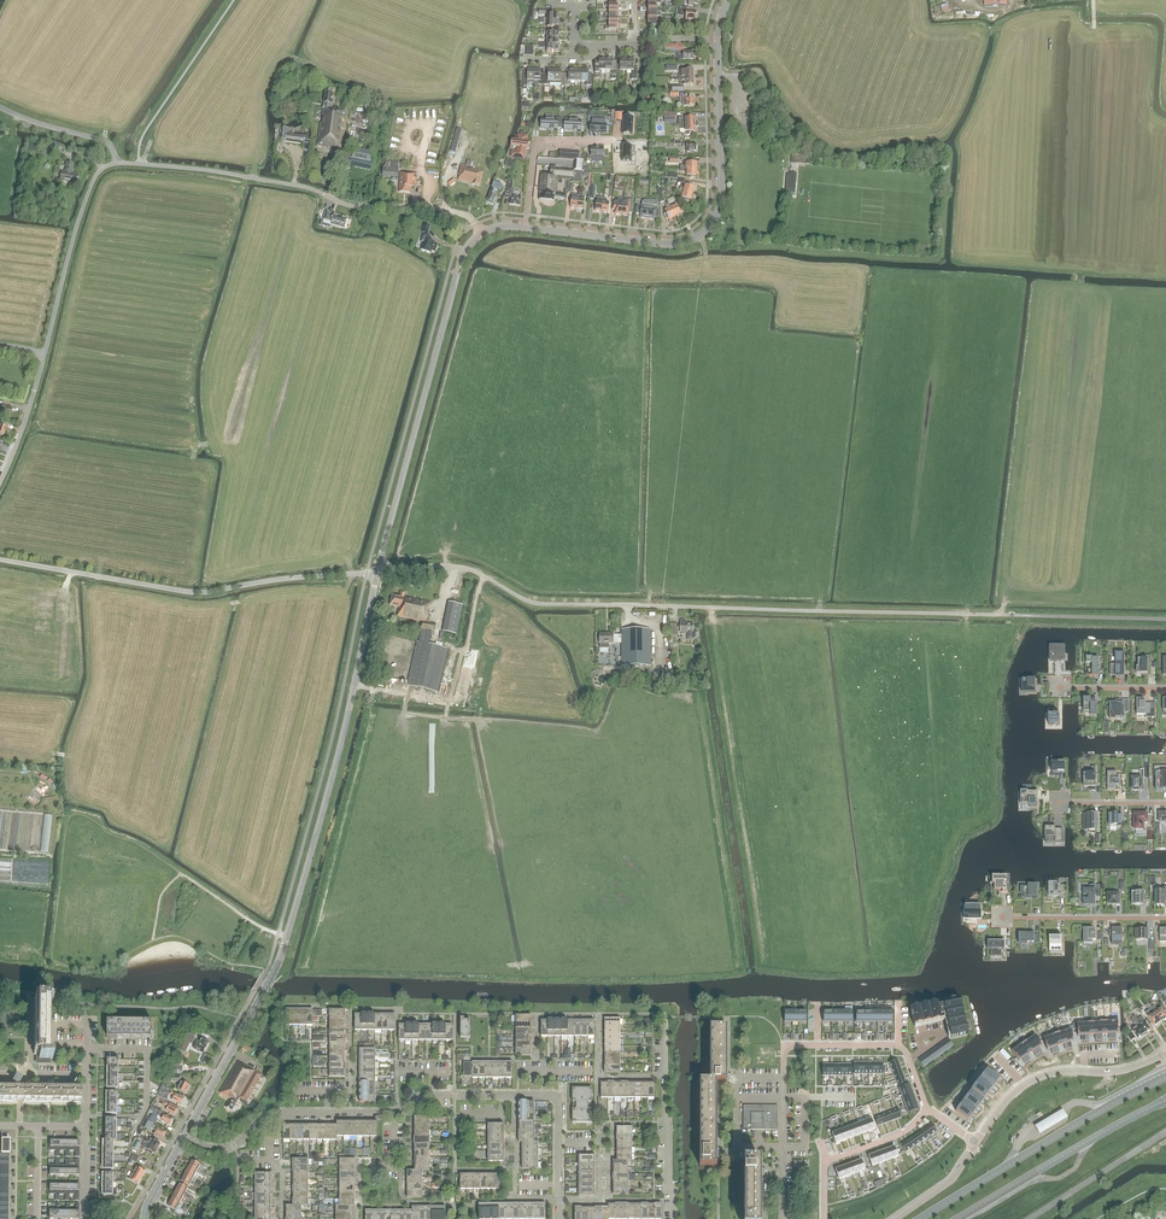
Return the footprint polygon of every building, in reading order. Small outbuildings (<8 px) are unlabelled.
[(956,9),(980,8),(980,0),(956,0),(956,9)] [(680,14),(680,15),(686,16),(685,22),(691,23),(691,21),(696,22),(697,12),(686,11),(687,7),(678,6),(677,14),(680,14)] [(543,30),(543,32),(543,35),(547,35),(547,39),(559,39),(559,32),(548,32),(548,30),(543,30)] [(648,49),(654,52),(657,47),(652,44),(648,49)] [(678,60),(683,60),(693,60),(693,52),(683,52),(683,51),(684,51),(683,47),(677,47),(677,45),(665,45),(666,51),(679,51),(679,55),(678,55),(677,57),(677,59),(678,60)] [(606,70),(606,58),(599,58),(599,67),(595,67),(595,78),(601,78),(601,70),(606,70)] [(606,58),(606,70),(610,70),(610,74),(611,74),(611,79),(616,79),(616,74),(616,67),(613,67),(613,58),(606,58)] [(622,71),(627,71),(627,59),(620,59),(620,67),(616,67),(616,74),(622,74),(622,71)] [(627,59),(627,71),(631,71),(631,74),(631,79),(637,79),(637,67),(634,67),(634,59),(627,59)] [(527,93),(527,84),(529,85),(529,81),(534,81),(534,69),(527,69),(527,72),(523,72),(523,93),(527,93)] [(538,81),(538,85),(544,85),(544,76),(540,76),(541,69),(534,69),(534,81),(538,81)] [(548,69),(548,76),(544,76),(544,85),(554,85),(554,69),(548,69)] [(561,78),(561,69),(554,69),(554,85),(561,85),(561,86),(564,87),(564,85),(565,78),(561,78)] [(565,78),(564,85),(570,85),(570,82),(575,82),(575,70),(568,69),(568,78),(565,78)] [(581,70),(581,82),(585,82),(585,85),(591,85),(592,77),(588,77),(588,70),(581,70)] [(679,78),(683,78),(685,78),(694,78),(693,70),(685,70),(680,70),(680,75),(678,75),(679,78)] [(672,86),(669,86),(669,91),(672,91),(684,91),(684,86),(694,85),(694,78),(685,78),(683,78),(679,78),(679,81),(680,81),(681,85),(672,86)] [(342,148),(347,111),(332,108),(334,94),(326,92),(321,121),(320,121),(317,146),(335,148),(335,147),(342,148)] [(689,96),(683,96),(679,96),(680,106),(681,107),(694,107),(694,98),(689,98),(689,96)] [(623,116),(622,131),(632,131),(633,117),(623,116)] [(556,117),(556,119),(558,119),(558,125),(564,126),(564,127),(573,128),(573,130),(581,130),(581,120),(578,120),(578,118),(556,117)] [(590,122),(589,132),(606,132),(607,123),(605,123),(605,118),(592,117),(591,122),(590,122)] [(685,117),(680,117),(679,117),(679,118),(678,118),(678,119),(678,125),(698,124),(698,123),(698,122),(697,122),(696,122),(695,122),(695,118),(695,117),(685,118),(685,117)] [(541,118),(540,126),(550,127),(550,129),(558,129),(558,125),(558,119),(556,119),(541,118)] [(696,127),(697,127),(697,126),(698,126),(698,125),(698,124),(678,125),(678,129),(685,129),(685,134),(686,134),(686,135),(687,135),(688,135),(689,135),(689,134),(690,133),(690,131),(695,131),(695,130),(696,130),(696,127)] [(279,140),(304,144),(303,149),(309,150),(311,136),(311,132),(305,135),(304,137),(292,135),(293,129),(281,127),(279,140)] [(511,157),(525,159),(526,148),(528,149),(528,142),(526,142),(527,136),(518,135),(517,141),(513,140),(512,147),(517,147),(516,152),(512,151),(511,157)] [(690,151),(696,151),(696,143),(686,144),(682,144),(682,147),(686,147),(686,151),(687,151),(688,152),(690,151)] [(622,145),(621,160),(631,160),(632,146),(622,145)] [(341,158),(340,166),(345,166),(344,168),(349,169),(350,167),(350,166),(370,171),(372,162),(371,162),(370,150),(354,146),(352,158),(346,157),(346,158),(341,158)] [(590,147),(590,155),(591,156),(590,161),(591,161),(591,160),(601,161),(601,162),(602,162),(602,156),(603,156),(603,148),(590,147)] [(792,154),(791,163),(806,164),(806,155),(792,154)] [(572,179),(572,182),(580,183),(581,171),(583,160),(581,160),(575,159),(575,160),(573,170),(575,170),(574,179),(572,179)] [(66,162),(64,172),(61,172),(60,180),(76,184),(78,175),(72,174),(74,163),(66,162)] [(386,162),(383,167),(382,176),(398,177),(399,168),(399,162),(390,162),(390,163),(386,162)] [(479,186),(483,170),(476,168),(476,169),(461,165),(458,174),(460,175),(459,180),(472,183),(472,184),(479,186)] [(556,194),(557,177),(572,179),(574,179),(575,170),(573,170),(555,168),(555,166),(551,165),(550,176),(540,175),(539,191),(540,191),(539,200),(553,202),(554,193),(556,194)] [(696,176),(696,169),(682,168),(680,168),(680,172),(687,172),(687,175),(690,175),(690,178),(695,178),(695,175),(696,176)] [(416,188),(417,173),(400,172),(399,192),(411,193),(411,187),(416,188)] [(790,174),(787,174),(786,191),(789,191),(789,193),(795,193),(796,173),(790,173),(790,174)] [(453,179),(448,182),(452,187),(457,183),(453,179)] [(506,188),(503,197),(510,198),(509,204),(520,206),(521,196),(518,196),(519,192),(513,191),(513,189),(512,189),(513,181),(509,180),(506,188)] [(503,186),(494,183),(492,188),(492,189),(491,191),(486,202),(493,205),(497,193),(497,191),(501,192),(503,186)] [(685,185),(684,191),(693,194),(694,188),(685,185)] [(662,193),(668,190),(667,187),(658,190),(659,203),(665,201),(662,193)] [(693,194),(684,191),(681,190),(680,194),(683,195),(682,197),(685,198),(684,200),(685,200),(689,202),(690,199),(691,200),(693,194)] [(579,192),(578,195),(577,208),(579,208),(579,209),(581,209),(582,209),(583,209),(585,197),(584,196),(582,194),(582,193),(579,192)] [(574,208),(577,208),(578,195),(572,194),(570,207),(571,207),(571,208),(574,208)] [(628,215),(628,213),(632,213),(634,202),(633,202),(634,200),(627,199),(627,195),(624,194),(624,199),(622,214),(624,215),(627,216),(627,215),(628,215)] [(603,198),(597,197),(595,210),(596,211),(599,212),(599,211),(601,211),(603,198)] [(621,199),(620,202),(617,202),(617,203),(613,202),(612,210),(615,210),(615,213),(616,213),(616,214),(619,214),(622,214),(624,199),(621,199)] [(645,217),(647,218),(649,200),(643,200),(642,205),(637,204),(636,213),(641,214),(640,217),(641,217),(642,218),(644,218),(645,217)] [(656,216),(656,217),(659,217),(658,203),(657,201),(651,200),(649,200),(647,218),(649,218),(650,219),(652,219),(653,219),(654,216),(656,216)] [(676,203),(670,206),(671,208),(674,217),(680,214),(677,205),(677,206),(676,203)] [(671,208),(670,206),(667,207),(668,209),(665,210),(666,214),(664,215),(666,219),(668,218),(669,219),(674,217),(671,208)] [(331,221),(331,222),(345,226),(347,218),(333,214),(330,213),(325,212),(323,220),(324,220),(328,221),(328,220),(331,221)] [(323,223),(322,226),(330,228),(331,224),(331,222),(331,221),(328,220),(328,221),(324,220),(324,221),(323,223)] [(428,234),(430,226),(423,224),(421,232),(428,234)] [(436,252),(438,245),(433,244),(434,241),(429,240),(430,236),(423,234),(421,238),(422,238),(421,242),(423,242),(421,250),(430,253),(431,250),(436,252)] [(9,417),(11,407),(0,405),(0,415),(9,417)] [(422,623),(420,630),(422,631),(431,633),(434,634),(436,625),(429,623),(430,617),(428,616),(431,603),(404,597),(405,592),(401,591),(400,596),(399,597),(392,595),(390,605),(399,608),(397,617),(422,623)] [(449,602),(444,631),(458,634),(464,605),(449,602)] [(681,620),(680,624),(680,633),(687,633),(687,639),(697,639),(698,632),(693,631),(693,624),(689,624),(685,620),(681,620)] [(621,661),(621,666),(650,666),(650,629),(621,630),(621,635),(621,638),(621,643),(621,648),(621,657),(621,661)] [(417,642),(407,685),(437,692),(447,649),(428,645),(431,633),(422,631),(419,643),(417,642)] [(599,633),(599,644),(613,643),(613,638),(621,638),(621,635),(613,635),(613,633),(599,633)] [(1050,646),(1050,661),(1065,661),(1065,646),(1050,646)] [(1110,665),(1110,676),(1115,676),(1115,677),(1124,677),(1124,676),(1125,676),(1125,665),(1124,665),(1124,653),(1115,653),(1115,665),(1110,665)] [(1151,676),(1151,656),(1146,656),(1146,659),(1138,659),(1138,667),(1137,667),(1137,674),(1142,674),(1142,676),(1151,676)] [(1086,657),(1086,676),(1098,676),(1098,658),(1093,658),(1093,657),(1086,657)] [(673,676),(655,677),(655,686),(674,685),(673,676)] [(1035,693),(1035,691),(1036,679),(1023,679),(1023,691),(1028,691),(1028,693),(1035,693)] [(1084,712),(1091,712),(1091,715),(1096,715),(1096,701),(1096,700),(1091,700),(1091,699),(1084,699),(1084,703),(1084,712)] [(1151,709),(1151,703),(1146,703),(1146,702),(1144,702),(1144,699),(1137,699),(1137,715),(1146,715),(1146,717),(1151,717),(1155,717),(1156,709),(1151,709)] [(1129,700),(1124,700),(1123,700),(1115,700),(1115,703),(1110,703),(1110,720),(1116,720),(1116,719),(1124,719),(1124,722),(1125,722),(1125,710),(1129,710),(1129,700)] [(1049,725),(1060,725),(1060,714),(1049,714),(1049,725)] [(1065,770),(1065,772),(1065,762),(1058,762),(1052,762),(1050,762),(1050,767),(1052,767),(1052,776),(1061,776),(1061,770),(1065,770)] [(1088,787),(1088,790),(1089,790),(1096,790),(1096,766),(1091,766),(1091,771),(1084,771),(1084,787),(1088,787)] [(1156,791),(1165,791),(1165,766),(1154,766),(1154,776),(1156,776),(1156,791)] [(1108,790),(1120,790),(1120,775),(1117,775),(1117,772),(1108,772),(1108,790)] [(1132,790),(1139,790),(1141,790),(1141,787),(1141,782),(1144,782),(1144,772),(1140,772),(1140,778),(1132,778),(1132,790)] [(1038,792),(1028,792),(1028,791),(1021,791),(1021,805),(1029,805),(1029,807),(1037,807),(1037,799),(1035,799),(1035,797),(1038,797),(1038,792)] [(1097,831),(1097,824),(1097,813),(1088,813),(1087,831),(1097,831)] [(40,845),(43,814),(36,814),(33,844),(40,845)] [(1122,827),(1122,815),(1118,815),(1118,814),(1115,814),(1109,814),(1109,825),(1117,825),(1117,827),(1122,827)] [(1144,830),(1144,823),(1148,823),(1148,814),(1147,814),(1147,815),(1142,815),(1142,814),(1134,814),(1134,825),(1134,826),(1134,827),(1138,830),(1144,830)] [(1062,842),(1062,828),(1056,828),(1056,827),(1045,827),(1045,843),(1055,843),(1055,842),(1062,842)] [(999,896),(999,890),(1002,890),(1002,892),(1007,892),(1007,875),(991,875),(992,884),(990,884),(992,884),(994,884),(994,890),(998,890),(998,896),(999,896)] [(1049,882),(1049,897),(1053,897),(1058,897),(1058,893),(1065,893),(1065,885),(1059,885),(1058,885),(1058,882),(1049,882)] [(1028,886),(1020,886),(1020,893),(1024,893),(1024,898),(1030,898),(1030,897),(1037,897),(1037,884),(1028,884),(1028,886)] [(1084,889),(1084,895),(1089,895),(1089,899),(1084,899),(1084,905),(1095,905),(1095,889),(1095,885),(1090,885),(1090,889),(1084,889)] [(1156,905),(1164,905),(1164,901),(1165,901),(1165,888),(1161,888),(1161,892),(1158,892),(1156,892),(1156,905)] [(1139,892),(1132,892),(1132,905),(1137,905),(1140,905),(1140,904),(1144,904),(1144,891),(1139,891),(1139,892)] [(1113,905),(1120,905),(1120,894),(1115,894),(1115,892),(1109,892),(1109,894),(1108,894),(1108,904),(1112,904),(1113,905)] [(965,905),(965,911),(966,911),(966,919),(975,919),(975,918),(980,918),(980,905),(965,905)] [(1093,943),(1093,940),(1096,940),(1096,932),(1093,932),(1093,928),(1084,928),(1084,943),(1093,943)] [(1112,930),(1109,930),(1109,937),(1112,937),(1112,945),(1122,945),(1122,928),(1112,928),(1112,930)] [(1136,941),(1148,941),(1148,928),(1140,928),(1140,930),(1135,930),(1135,935),(1136,935),(1136,941)] [(1027,933),(1018,933),(1018,942),(1028,942),(1035,942),(1034,933),(1027,933)] [(1050,947),(1050,951),(1062,951),(1062,936),(1057,936),(1057,938),(1051,938),(1051,937),(1050,937),(1050,938),(1046,938),(1046,947),(1050,947)] [(987,941),(987,950),(991,950),(991,956),(1001,956),(1001,950),(1004,950),(1004,941),(987,941)] [(1133,991),(1129,993),(1135,1003),(1139,1000),(1133,991)] [(49,997),(35,997),(34,1027),(34,1055),(37,1055),(37,1061),(49,1062),(49,1059),(52,1059),(52,1055),(49,1055),(49,1027),(49,997)] [(965,1035),(957,998),(943,1002),(944,1004),(938,1005),(911,1011),(914,1025),(947,1018),(951,1038),(965,1035)] [(1154,1006),(1152,1008),(1160,1021),(1165,1018),(1165,1016),(1161,1009),(1158,1011),(1154,1006)] [(1160,1021),(1152,1008),(1149,1010),(1152,1015),(1149,1017),(1154,1025),(1160,1021)] [(1135,1015),(1132,1017),(1133,1018),(1136,1022),(1144,1034),(1145,1033),(1150,1030),(1145,1022),(1145,1021),(1142,1016),(1138,1019),(1135,1015)] [(464,1018),(460,1018),(460,1038),(470,1038),(470,1021),(464,1021),(464,1018)] [(152,1038),(152,1022),(108,1021),(108,1038),(152,1038)] [(1136,1027),(1132,1030),(1138,1038),(1143,1034),(1144,1034),(1136,1022),(1133,1023),(1136,1027)] [(1084,1023),(1077,1024),(1078,1036),(1081,1036),(1081,1041),(1085,1040),(1084,1023)] [(717,1166),(717,1157),(720,1157),(720,1153),(720,1150),(717,1150),(717,1082),(727,1082),(727,1081),(729,1081),(730,1079),(732,1076),(728,1074),(727,1074),(727,1028),(710,1028),(710,1081),(700,1081),(700,1166),(717,1166)] [(1070,1029),(1063,1031),(1069,1048),(1072,1047),(1070,1042),(1074,1041),(1070,1029)] [(191,1043),(195,1046),(194,1048),(203,1053),(208,1043),(201,1039),(200,1040),(198,1040),(197,1041),(194,1039),(197,1033),(190,1030),(180,1050),(186,1053),(191,1043)] [(1063,1031),(1057,1034),(1060,1045),(1063,1044),(1065,1049),(1069,1048),(1063,1031)] [(1057,1034),(1050,1036),(1055,1052),(1059,1051),(1057,1046),(1060,1045),(1057,1034)] [(1035,1035),(1029,1039),(1039,1054),(1042,1052),(1039,1047),(1042,1045),(1035,1035)] [(1050,1036),(1043,1038),(1047,1050),(1050,1049),(1052,1053),(1055,1052),(1050,1036)] [(919,1061),(923,1067),(953,1046),(949,1039),(919,1061)] [(1029,1039),(1023,1043),(1030,1053),(1033,1051),(1036,1056),(1039,1054),(1029,1039)] [(1023,1043),(1018,1047),(1027,1061),(1030,1059),(1028,1055),(1030,1053),(1023,1043)] [(1018,1047),(1012,1051),(1018,1061),(1021,1059),(1024,1063),(1027,1061),(1018,1047)] [(1003,1049),(1000,1052),(1008,1061),(1011,1057),(1003,1049)] [(464,1070),(472,1070),(472,1063),(471,1063),(471,1054),(462,1054),(462,1055),(464,1055),(464,1070)] [(207,1064),(210,1058),(204,1055),(200,1063),(207,1064)] [(891,1069),(900,1066),(898,1059),(889,1063),(891,1069)] [(246,1101),(248,1098),(262,1075),(243,1064),(242,1065),(238,1062),(219,1093),(230,1099),(226,1107),(232,1110),(239,1097),(246,1101)] [(893,1075),(902,1071),(900,1066),(891,1069),(893,1075)] [(983,1074),(979,1079),(992,1089),(996,1083),(999,1078),(1000,1078),(995,1074),(997,1072),(989,1066),(988,1069),(987,1069),(983,1074)] [(472,1077),(472,1070),(464,1070),(464,1076),(462,1076),(462,1084),(470,1084),(471,1077),(472,1077)] [(893,1075),(896,1080),(904,1077),(902,1071),(893,1075)] [(896,1080),(898,1087),(906,1083),(904,1077),(896,1080)] [(0,1087),(0,1101),(20,1101),(81,1102),(81,1087),(20,1087),(17,1087),(19,1084),(17,1083),(19,1080),(17,1079),(15,1082),(12,1087),(0,1087)] [(975,1085),(971,1090),(984,1099),(988,1094),(992,1089),(979,1079),(975,1085)] [(186,1093),(190,1086),(185,1083),(184,1084),(181,1082),(178,1088),(181,1090),(186,1093)] [(184,1098),(171,1091),(172,1089),(167,1086),(162,1084),(161,1087),(157,1095),(162,1097),(167,1100),(168,1097),(169,1094),(174,1097),(172,1100),(181,1104),(184,1098)] [(909,1084),(899,1088),(901,1094),(912,1090),(910,1085),(909,1084)] [(572,1088),(572,1123),(591,1123),(592,1088),(572,1088)] [(912,1090),(901,1094),(903,1101),(914,1097),(912,1090)] [(967,1095),(964,1100),(976,1110),(980,1104),(984,1099),(971,1090),(967,1095)] [(914,1097),(903,1101),(906,1107),(916,1103),(914,1097)] [(161,1098),(160,1101),(158,1104),(163,1106),(163,1105),(168,1108),(166,1111),(175,1115),(178,1108),(165,1101),(166,1100),(161,1098)] [(960,1105),(956,1111),(968,1120),(972,1115),(976,1110),(964,1100),(960,1105)] [(916,1103),(906,1107),(908,1113),(919,1109),(916,1103)] [(751,1130),(770,1130),(770,1126),(770,1121),(770,1117),(770,1113),(769,1113),(765,1113),(765,1105),(760,1105),(760,1113),(756,1113),(752,1113),(751,1113),(751,1117),(751,1121),(751,1126),(751,1130)] [(151,1115),(148,1120),(155,1124),(158,1120),(156,1119),(158,1115),(163,1118),(161,1121),(170,1125),(173,1119),(160,1112),(161,1111),(156,1108),(151,1106),(149,1110),(154,1112),(153,1114),(152,1116),(151,1115)] [(896,1120),(902,1117),(899,1109),(893,1111),(896,1120)] [(1062,1109),(1034,1126),(1035,1127),(1038,1133),(1039,1135),(1067,1118),(1066,1116),(1062,1110),(1062,1109)] [(887,1113),(890,1122),(896,1120),(893,1111),(887,1113)] [(881,1115),(884,1124),(890,1122),(887,1113),(881,1115)] [(881,1115),(875,1118),(878,1126),(884,1124),(881,1115)] [(145,1119),(141,1126),(147,1129),(150,1122),(145,1119)] [(868,1132),(875,1129),(871,1119),(865,1121),(868,1132)] [(865,1121),(858,1124),(862,1134),(868,1132),(865,1121)] [(152,1122),(149,1127),(152,1128),(156,1131),(154,1134),(163,1138),(166,1132),(153,1125),(154,1124),(152,1122)] [(858,1124),(852,1126),(855,1136),(862,1134),(858,1124)] [(937,1131),(932,1124),(927,1127),(932,1135),(937,1131)] [(852,1126),(845,1128),(849,1139),(855,1136),(852,1126)] [(927,1127),(921,1131),(926,1138),(932,1135),(927,1127)] [(845,1128),(839,1131),(842,1141),(849,1139),(845,1128)] [(839,1131),(832,1133),(836,1144),(842,1141),(839,1131)] [(921,1142),(926,1138),(921,1131),(916,1134),(921,1142)] [(916,1145),(921,1142),(916,1134),(911,1138),(916,1145)] [(144,1141),(157,1148),(160,1143),(158,1142),(159,1141),(152,1137),(150,1141),(148,1141),(149,1140),(142,1136),(141,1138),(141,1139),(144,1140),(144,1141)] [(906,1141),(911,1149),(916,1145),(911,1138),(906,1141)] [(60,1157),(60,1151),(60,1141),(50,1140),(50,1150),(56,1150),(56,1157),(60,1157)] [(69,1157),(69,1151),(70,1141),(60,1141),(60,1151),(65,1151),(65,1157),(69,1157)] [(79,1141),(70,1141),(69,1151),(75,1151),(75,1157),(79,1157),(79,1141)] [(157,1148),(144,1141),(142,1144),(145,1146),(146,1145),(147,1146),(146,1148),(148,1149),(147,1152),(152,1154),(153,1152),(155,1153),(157,1148)] [(900,1145),(905,1152),(911,1149),(906,1141),(900,1145)] [(895,1146),(888,1149),(892,1159),(898,1157),(895,1146)] [(888,1149),(881,1151),(885,1162),(892,1159),(888,1149)] [(881,1151),(875,1154),(879,1164),(885,1162),(881,1151)] [(875,1154),(868,1156),(872,1166),(879,1164),(875,1154)] [(59,1175),(60,1165),(60,1159),(56,1159),(55,1165),(50,1165),(49,1175),(59,1175)] [(59,1175),(69,1175),(69,1165),(69,1159),(65,1159),(65,1165),(60,1165),(59,1175)] [(75,1159),(75,1165),(69,1165),(69,1175),(79,1175),(79,1159),(75,1159)] [(199,1167),(201,1164),(192,1159),(189,1164),(190,1164),(189,1165),(206,1175),(208,1172),(199,1167)] [(761,1176),(763,1176),(765,1173),(766,1171),(762,1169),(761,1169),(761,1160),(744,1160),(744,1218),(761,1218),(761,1176)] [(862,1160),(855,1162),(859,1173),(865,1170),(862,1160)] [(855,1162),(848,1165),(852,1175),(859,1173),(855,1162)] [(188,1167),(186,1171),(195,1175),(196,1172),(197,1172),(205,1177),(206,1175),(189,1165),(188,1167)] [(848,1165),(842,1167),(846,1177),(852,1175),(848,1165)] [(141,1177),(145,1171),(136,1166),(133,1172),(141,1177)] [(842,1167),(835,1169),(838,1177),(839,1180),(846,1177),(842,1167)] [(202,1183),(198,1181),(197,1180),(193,1179),(195,1175),(186,1171),(184,1175),(183,1176),(201,1186),(202,1183)] [(138,1184),(141,1177),(133,1172),(129,1179),(138,1184)] [(189,1187),(190,1183),(199,1188),(201,1186),(183,1176),(183,1178),(182,1177),(180,1181),(181,1182),(180,1182),(189,1187)] [(186,1191),(188,1188),(180,1183),(180,1184),(179,1183),(177,1187),(177,1188),(177,1189),(190,1196),(192,1194),(186,1191)] [(59,1200),(59,1194),(59,1184),(49,1184),(49,1194),(55,1194),(55,1200),(59,1200)] [(65,1201),(69,1201),(69,1194),(69,1184),(59,1184),(59,1194),(65,1194),(65,1201)] [(79,1185),(69,1184),(69,1194),(74,1194),(74,1201),(78,1201),(79,1201),(79,1185)] [(190,1196),(177,1189),(176,1190),(175,1190),(173,1194),(182,1199),(184,1196),(189,1199),(190,1196)] [(182,1199),(173,1194),(171,1198),(171,1200),(184,1207),(186,1205),(180,1202),(182,1199)] [(177,1211),(179,1207),(183,1210),(183,1211),(186,1213),(188,1209),(184,1207),(171,1200),(170,1201),(169,1201),(167,1205),(177,1211)] [(49,1218),(59,1218),(59,1210),(59,1203),(56,1203),(56,1210),(49,1210),(49,1218)] [(66,1211),(59,1210),(59,1218),(69,1218),(69,1211),(69,1203),(66,1203),(66,1211)] [(69,1211),(69,1218),(71,1218),(78,1218),(79,1203),(78,1203),(76,1203),(76,1211),(69,1211)]
